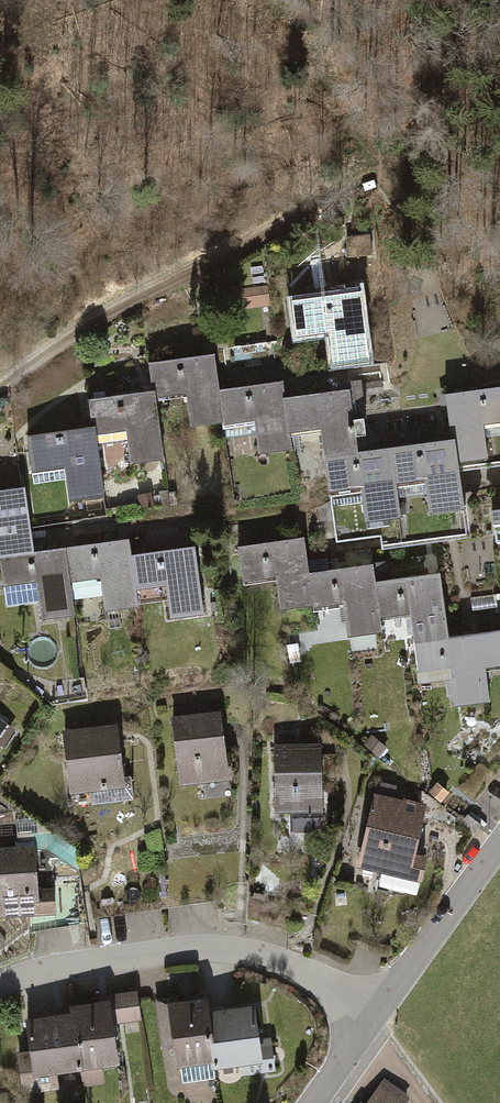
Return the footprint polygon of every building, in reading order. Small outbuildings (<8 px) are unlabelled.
[(267,289),(232,292),(233,308),(268,306),(267,289)] [(374,298),(303,306),(307,344),(340,341),(342,353),(344,370),(382,366),(374,298)] [(197,430),(230,427),(226,392),(223,361),(213,362),(158,367),(161,396),(162,402),(194,399),(197,430)] [(266,454),(301,451),(299,436),(296,401),(294,385),(226,392),(230,427),(263,424),(266,454)] [(336,455),(371,452),(366,394),(296,401),(299,436),(334,433),(336,455)] [(138,462),(167,459),(162,402),(161,396),(149,397),(100,402),(103,433),(103,438),(135,435),(138,462)] [(463,399),(467,443),(475,442),(478,467),(499,465),(499,396),(463,399)] [(76,499),(109,496),(103,438),(103,433),(91,434),(35,440),(39,475),(74,472),(76,499)] [(444,517),(482,513),(478,467),(475,442),(467,443),(454,444),(406,449),(410,488),(441,485),(444,517)] [(383,528),(413,525),(410,488),(406,449),(375,452),(371,452),(336,455),(340,496),(375,492),(378,529),(383,528)] [(43,555),(37,490),(25,491),(0,493),(0,529),(5,529),(7,558),(43,555)] [(170,496),(164,496),(165,506),(183,503),(182,494),(170,496)] [(322,610),(319,577),(316,541),(247,548),(250,584),(284,581),(287,613),(322,610)] [(111,613),(145,610),(144,594),(141,559),(139,546),(75,552),(78,586),(109,583),(111,613)] [(77,620),(82,620),(78,586),(75,552),(43,555),(7,558),(11,596),(41,593),(43,623),(77,620)] [(178,624),(214,620),(208,553),(141,559),(144,594),(175,591),(178,624)] [(390,632),(389,621),(385,586),(384,570),(319,577),(322,610),(349,607),(352,635),(390,632)] [(422,644),(460,640),(454,579),(385,586),(389,621),(419,618),(422,644)] [(497,706),(494,673),(491,637),(472,639),(460,640),(422,644),(425,680),(459,677),(462,709),(497,706)] [(491,637),(494,673),(499,672),(499,637),(491,637)] [(227,716),(175,722),(184,788),(235,782),(227,716)] [(7,748),(19,732),(0,719),(0,743),(7,748)] [(124,727),(68,734),(75,797),(131,790),(124,727)] [(329,747),(277,749),(280,816),(297,816),(298,837),(333,836),(329,747)] [(408,788),(383,783),(363,872),(420,885),(437,811),(404,804),(408,788)] [(444,785),(436,796),(448,806),(457,796),(444,785)] [(0,855),(0,920),(66,914),(63,889),(45,890),(41,851),(0,855)] [(76,1010),(77,1020),(83,1076),(85,1091),(111,1088),(109,1071),(131,1069),(126,1029),(148,1026),(144,995),(110,999),(111,1006),(76,1010)] [(220,998),(162,1007),(169,1053),(178,1052),(182,1073),(230,1066),(223,1014),(220,998)] [(266,1008),(223,1014),(230,1066),(233,1081),(276,1075),(266,1008)] [(77,1020),(29,1026),(32,1051),(21,1052),(26,1099),(72,1093),(70,1077),(83,1076),(77,1020)] [(370,1102),(414,1102),(417,1098),(385,1079),(370,1102)]
